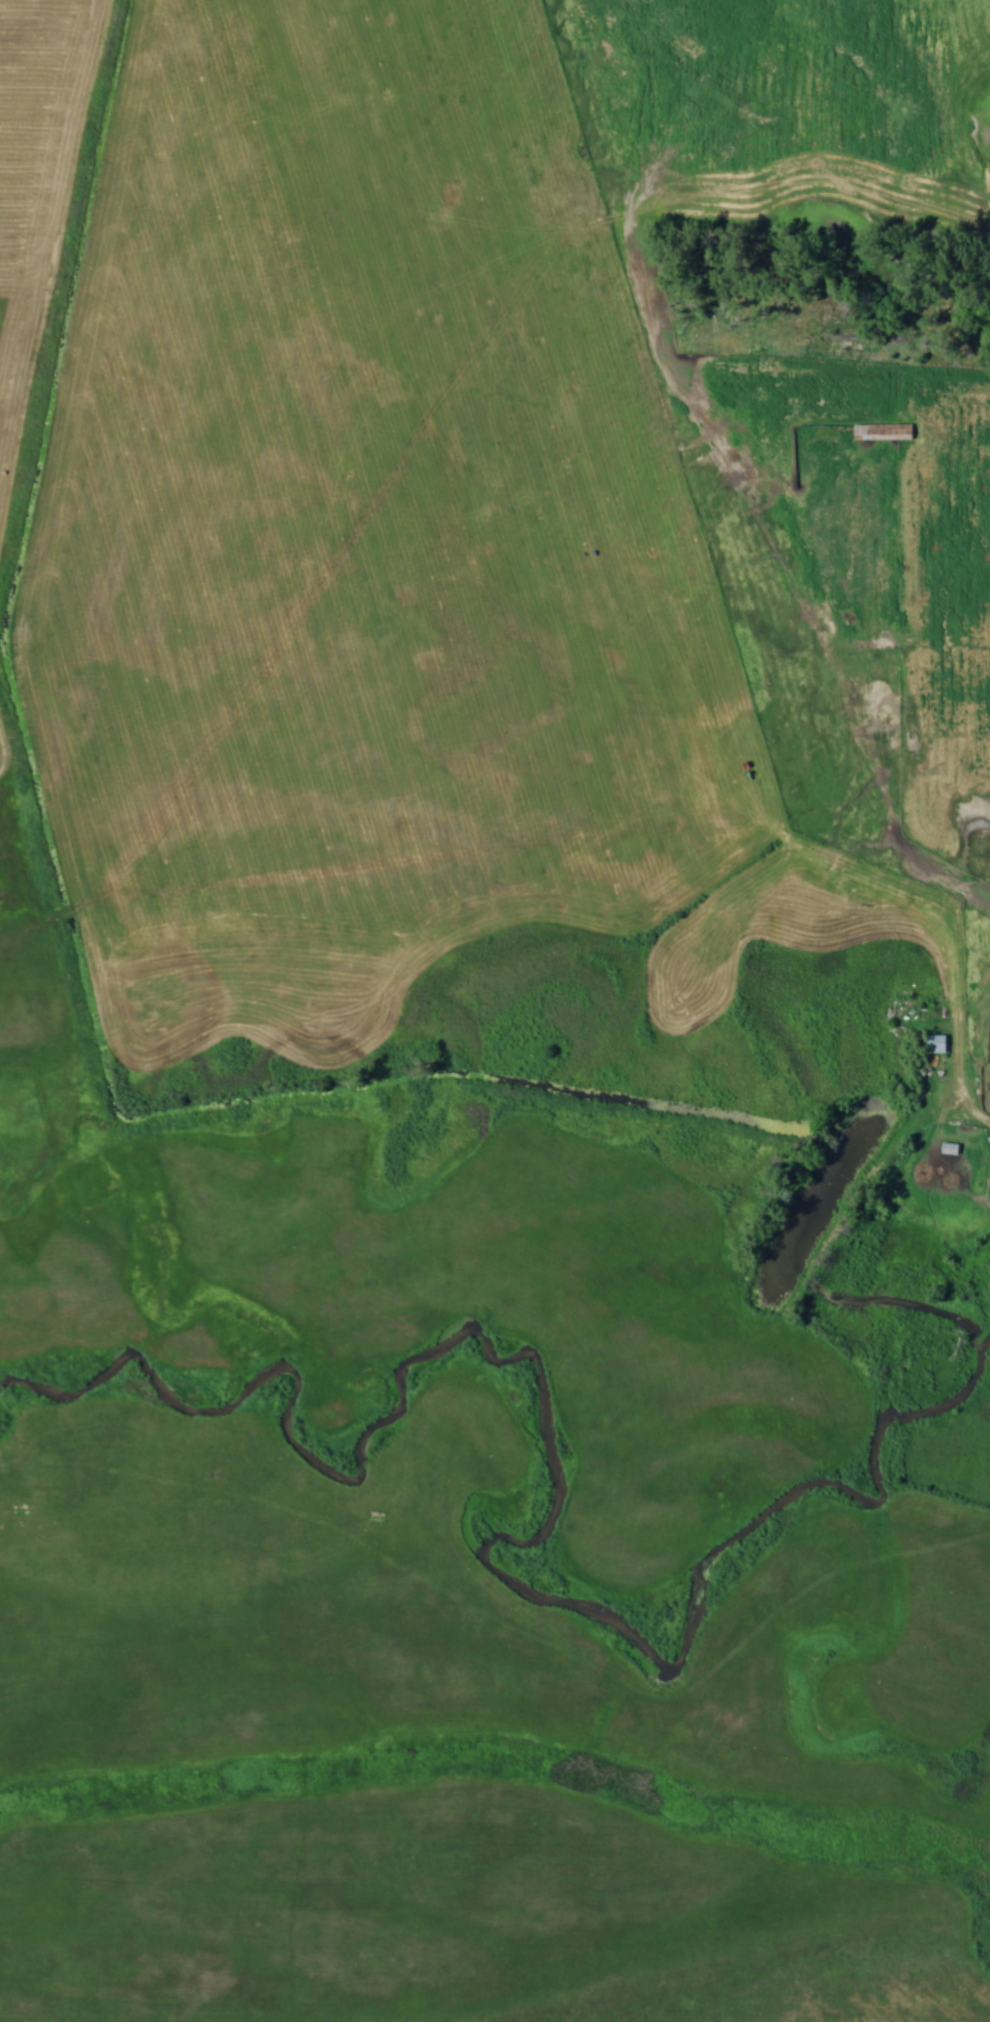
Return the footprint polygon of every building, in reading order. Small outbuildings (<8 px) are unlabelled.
[(856,426),(856,442),(915,442),(915,426),(856,426)] [(948,1037),(929,1037),(929,1054),(948,1054),(948,1037)]
